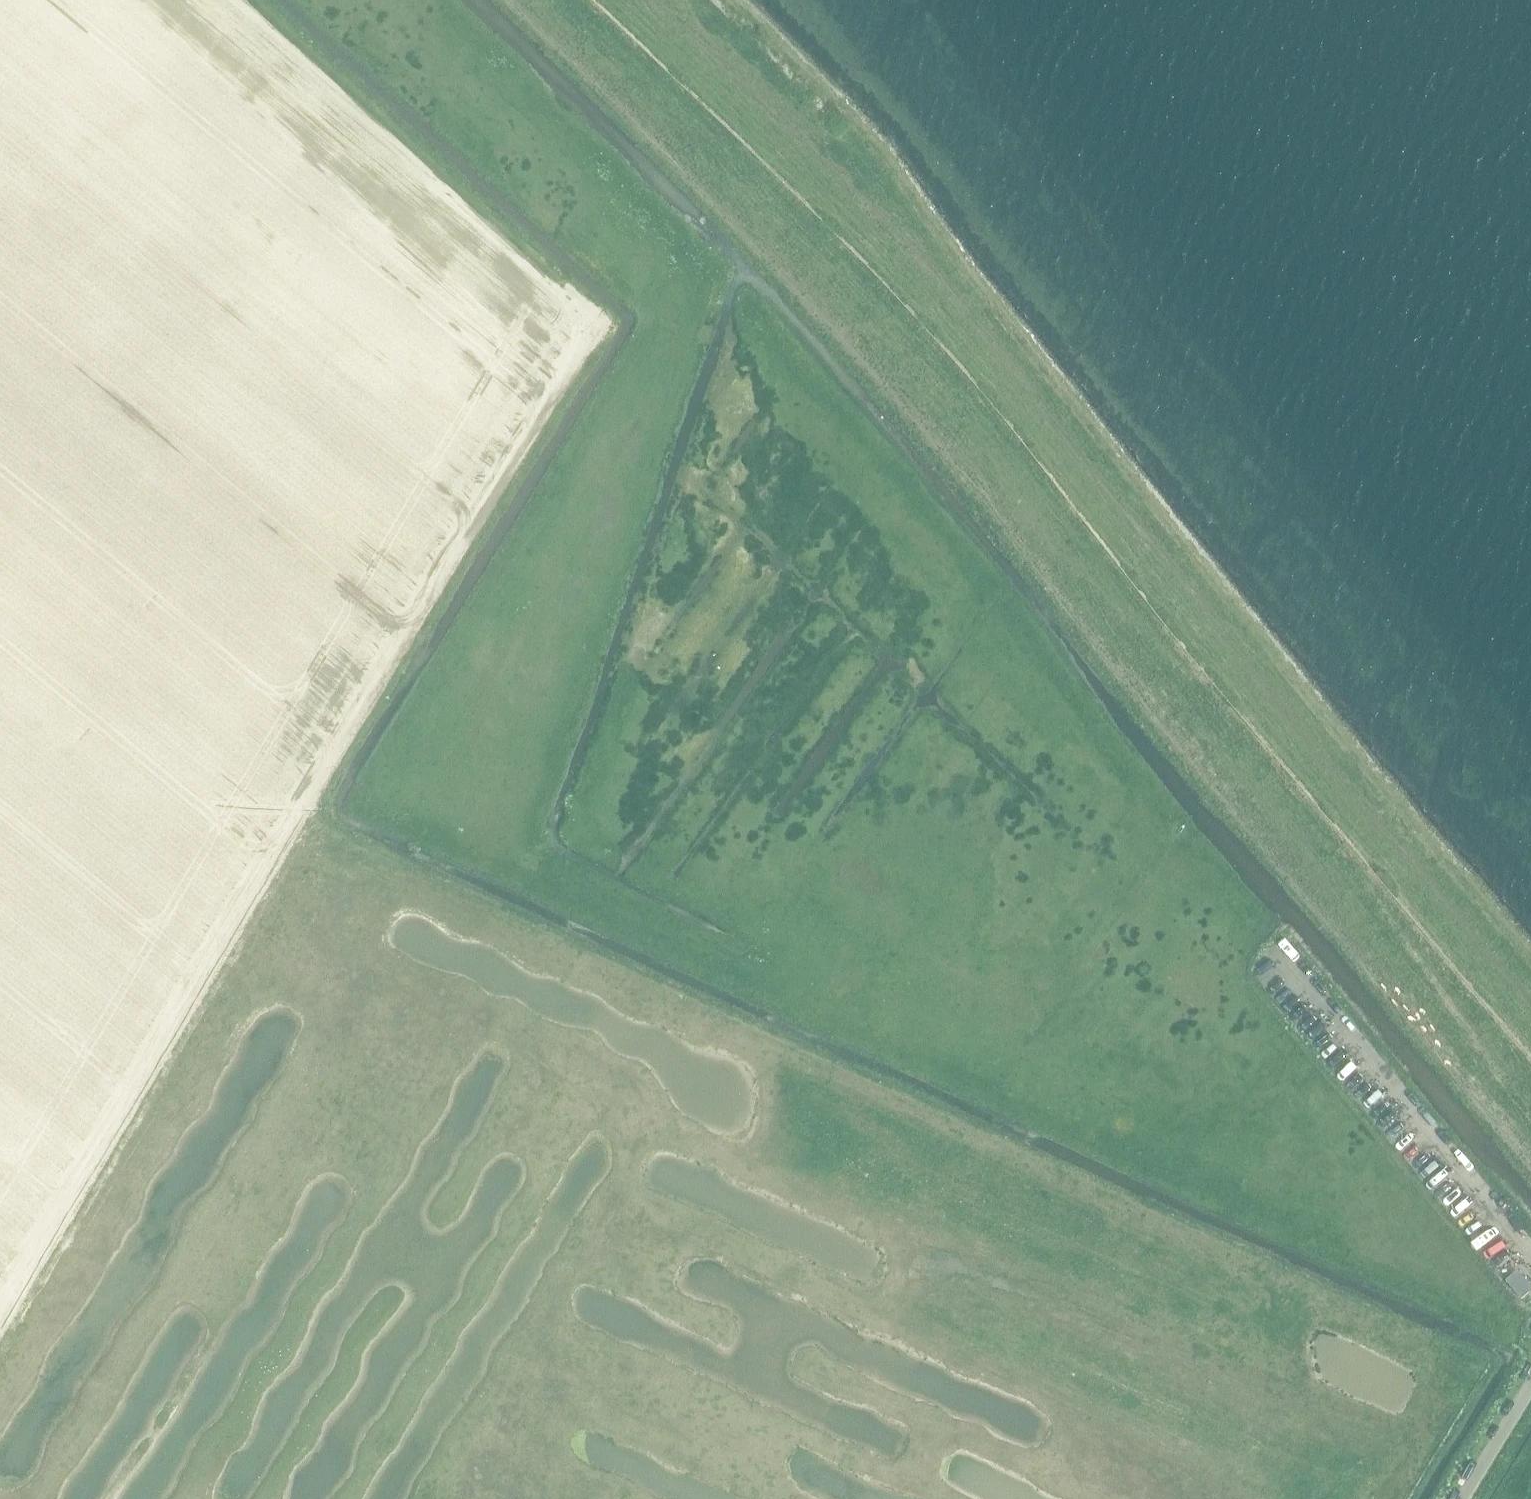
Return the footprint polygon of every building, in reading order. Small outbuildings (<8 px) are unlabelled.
[(1506,1280),(1521,1299),(1529,1292),(1513,1274),(1506,1280)]
